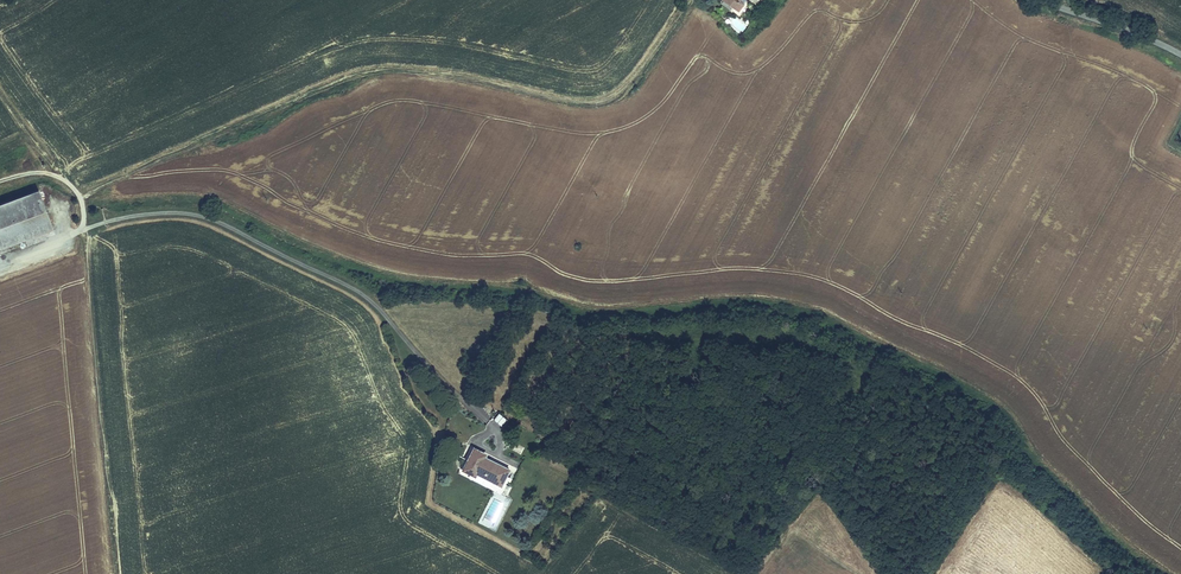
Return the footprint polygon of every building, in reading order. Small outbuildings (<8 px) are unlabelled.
[(747,0),(722,0),(721,2),(740,16),(750,2),(747,0)] [(38,190),(6,202),(0,204),(0,247),(43,231),(52,228),(38,190)] [(497,422),(504,415),(500,412),(494,419),(497,422)] [(509,470),(480,455),(481,452),(474,448),(462,470),(470,474),(471,471),(501,486),(509,470)]
